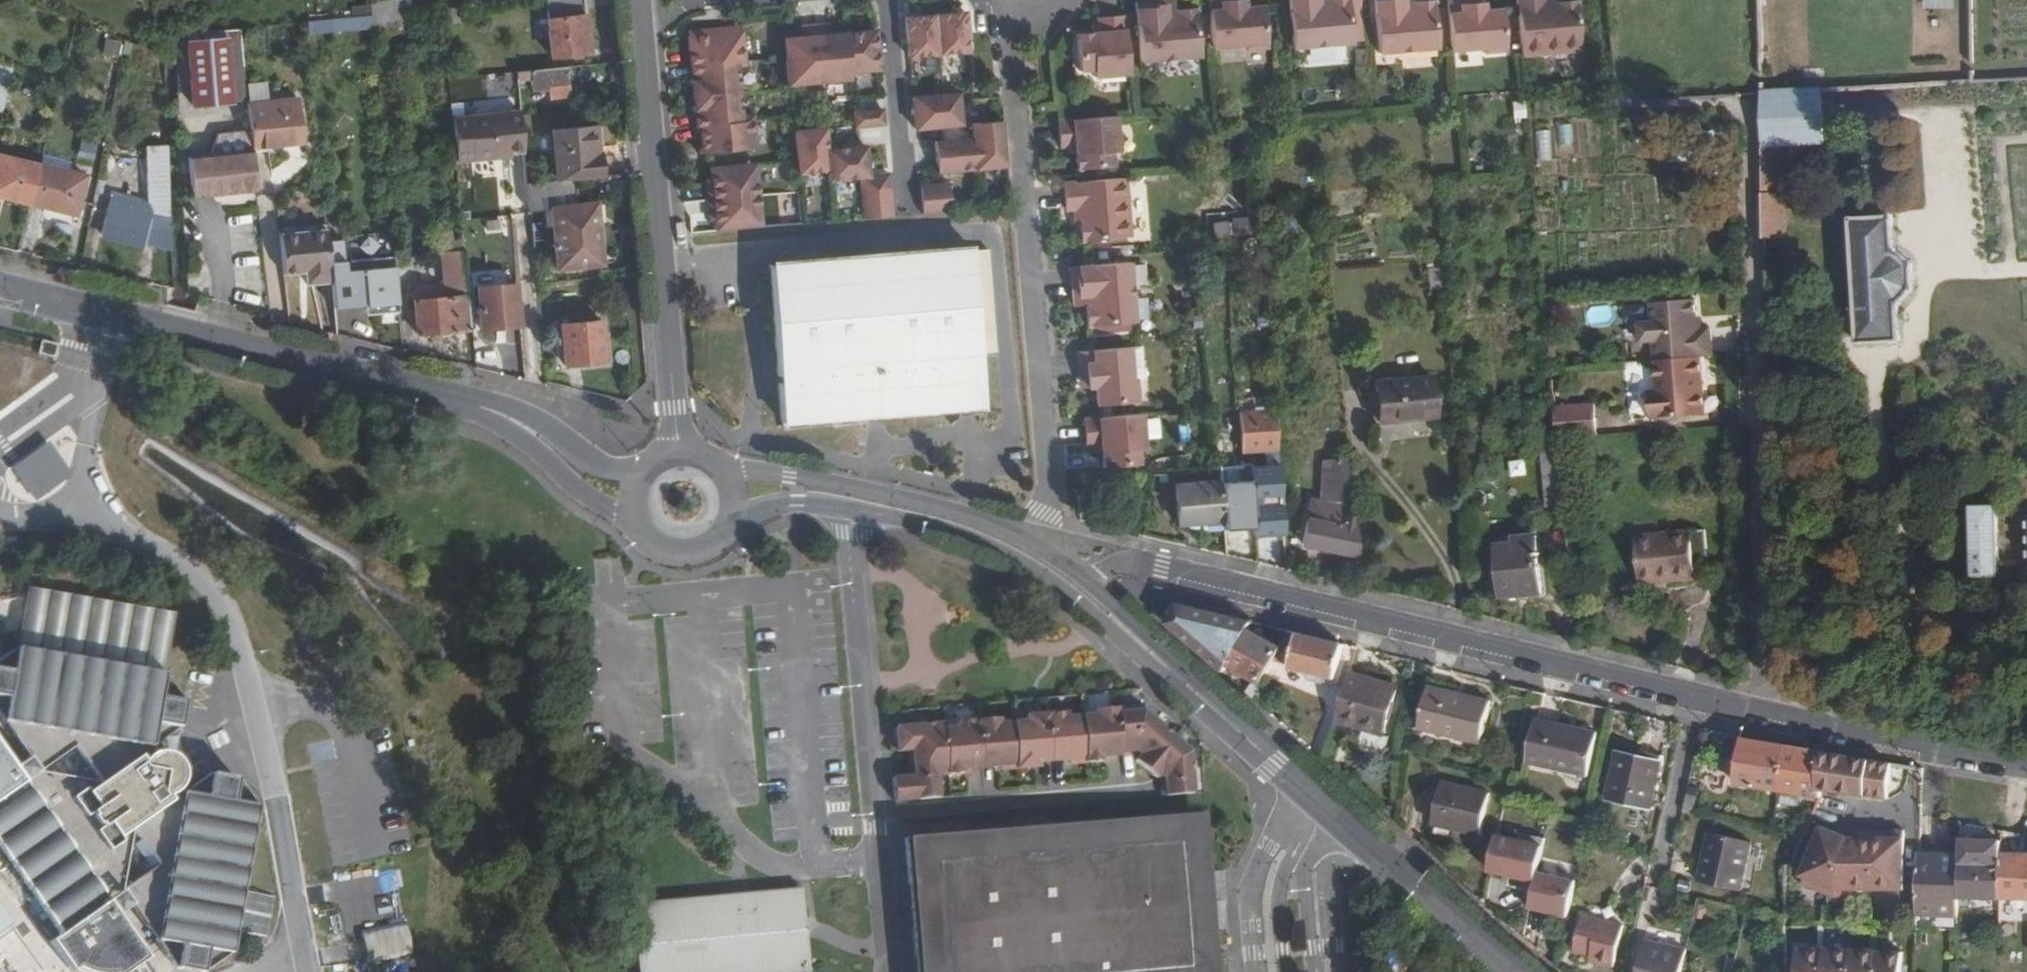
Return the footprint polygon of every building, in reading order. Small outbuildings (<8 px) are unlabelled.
[(583,0),(544,0),(549,57),(588,54),(583,0)] [(1213,47),(1247,45),(1248,50),(1269,49),(1265,6),(1246,7),(1246,0),(1236,1),(1236,0),(1209,0),(1213,47)] [(1292,48),(1352,43),(1349,0),(1289,0),(1292,48)] [(1377,53),(1438,48),(1436,20),(1435,1),(1414,2),(1414,0),(1374,0),(1377,53)] [(1450,51),(1485,49),(1484,55),(1505,54),(1503,11),(1485,12),(1484,4),(1474,5),(1474,0),(1446,0),(1450,51)] [(1520,57),(1581,52),(1576,3),(1557,5),(1557,3),(1543,4),(1543,0),(1516,0),(1520,57)] [(1167,6),(1167,1),(1137,3),(1142,62),(1202,57),(1198,9),(1177,11),(1177,5),(1167,6)] [(467,22),(465,7),(439,9),(441,24),(467,22)] [(939,55),(969,53),(966,12),(935,15),(939,55)] [(404,26),(402,13),(370,16),(372,30),(404,26)] [(939,55),(935,15),(905,18),(909,58),(939,55)] [(1130,73),(1126,15),(1099,17),(1099,23),(1100,31),(1094,32),(1077,33),(1080,69),(1094,68),(1095,75),(1130,73)] [(1436,20),(1438,40),(1445,39),(1444,19),(1436,20)] [(817,36),(830,35),(828,23),(800,26),(801,37),(817,36)] [(687,31),(688,38),(742,32),(741,26),(687,31)] [(849,33),(853,73),(880,71),(876,31),(849,33)] [(688,38),(691,72),(741,67),(746,67),(742,32),(688,38)] [(853,73),(849,33),(830,35),(817,36),(821,83),(854,80),(853,73)] [(788,86),(821,83),(817,36),(801,37),(784,39),(788,86)] [(246,101),(240,39),(228,40),(234,103),(246,101)] [(234,103),(228,40),(187,44),(193,106),(234,103)] [(11,68),(0,63),(0,110),(11,68)] [(696,120),(746,115),(741,67),(691,72),(696,120)] [(569,84),(567,68),(529,71),(531,91),(551,90),(551,86),(569,84)] [(250,98),(269,96),(267,80),(248,82),(250,98)] [(570,102),(569,84),(551,86),(551,90),(553,103),(570,102)] [(1754,145),(1777,143),(1814,141),(1813,90),(1753,93),(1754,145)] [(912,97),(915,130),(962,126),(959,93),(912,97)] [(297,98),(246,103),(250,133),(251,148),(302,144),(297,98)] [(855,128),(884,125),(883,110),(854,113),(855,128)] [(519,113),(450,118),(453,159),(471,157),(471,162),(493,161),(493,156),(523,153),(519,113)] [(757,114),(746,115),(696,120),(696,128),(700,127),(703,155),(760,148),(757,114)] [(1062,119),(1060,119),(1062,145),(1068,145),(1077,144),(1077,151),(1079,168),(1115,164),(1113,150),(1121,150),(1118,114),(1062,119)] [(1010,167),(1005,122),(972,124),(973,139),(976,170),(1010,167)] [(592,153),(598,152),(604,152),(601,125),(589,127),(592,153)] [(575,180),(600,177),(598,152),(592,153),(589,127),(549,130),(554,182),(575,180)] [(799,175),(829,172),(828,150),(826,129),(795,132),(799,175)] [(188,200),(256,194),(255,188),(252,153),(251,148),(250,133),(217,136),(208,158),(187,160),(184,160),(188,200)] [(976,170),(973,139),(934,142),(937,173),(976,170)] [(1777,143),(1754,145),(1754,237),(1778,236),(1777,143)] [(1077,144),(1068,145),(1069,152),(1077,151),(1077,144)] [(860,179),(860,177),(869,176),(866,147),(828,150),(829,172),(830,182),(860,179)] [(30,203),(39,165),(0,155),(0,195),(30,203)] [(162,193),(160,161),(149,161),(150,192),(162,193)] [(39,165),(30,203),(77,215),(86,176),(39,163),(39,165)] [(713,200),(759,197),(757,165),(710,169),(711,179),(713,200)] [(864,220),(893,218),(889,174),(869,176),(860,177),(860,179),(864,220)] [(1675,174),(1660,175),(1661,204),(1676,204),(1675,174)] [(1128,177),(1066,182),(1068,209),(1075,208),(1079,208),(1080,220),(1083,220),(1084,240),(1134,235),(1128,177)] [(709,222),(715,222),(713,200),(711,179),(705,179),(709,222)] [(554,182),(526,185),(529,210),(550,209),(556,268),(599,264),(593,205),(577,206),(575,180),(554,182)] [(950,184),(920,187),(923,215),(952,213),(950,184)] [(100,235),(163,251),(162,193),(150,192),(151,205),(110,194),(100,235)] [(715,222),(716,232),(762,229),(759,197),(713,200),(715,222)] [(1895,247),(1893,216),(1849,218),(1858,342),(1900,339),(1898,307),(1915,288),(1914,275),(1914,262),(1895,247)] [(328,269),(325,229),(277,234),(281,274),(303,272),(304,284),(327,282),(326,269),(328,269)] [(450,254),(450,258),(463,257),(461,238),(452,239),(450,230),(435,232),(439,256),(450,254)] [(777,422),(981,405),(977,354),(994,352),(985,251),(968,252),(968,248),(764,265),(777,422)] [(416,335),(470,331),(463,257),(450,258),(454,297),(412,300),(416,335)] [(1079,295),(1080,306),(1087,305),(1088,326),(1135,322),(1130,262),(1072,267),(1074,295),(1079,295)] [(396,288),(410,287),(408,266),(395,267),(396,288)] [(329,271),(333,319),(348,318),(348,321),(389,318),(385,279),(346,282),(345,269),(329,271)] [(478,330),(517,327),(514,283),(474,286),(478,330)] [(1700,356),(1713,355),(1710,328),(1698,329),(1695,299),(1650,303),(1652,322),(1639,323),(1642,343),(1654,342),(1656,360),(1700,356)] [(605,361),(601,321),(559,325),(563,365),(605,361)] [(61,344),(44,340),(40,354),(57,358),(61,344)] [(1130,346),(1133,378),(1138,378),(1146,377),(1143,345),(1130,346)] [(1088,377),(1089,386),(1097,385),(1099,403),(1140,400),(1138,378),(1133,378),(1130,346),(1079,351),(1081,377),(1088,377)] [(1706,413),(1700,356),(1654,361),(1656,390),(1649,391),(1651,419),(1706,413)] [(1434,416),(1430,376),(1375,381),(1378,422),(1434,416)] [(1596,406),(1554,410),(1556,430),(1557,440),(1599,436),(1596,406)] [(1265,449),(1277,448),(1274,409),(1238,411),(1240,450),(1243,450),(1265,449)] [(1147,447),(1143,412),(1084,418),(1087,443),(1094,443),(1102,442),(1103,449),(1105,466),(1141,462),(1139,448),(1147,447)] [(1541,431),(1543,450),(1558,449),(1557,440),(1556,430),(1541,431)] [(1094,450),(1103,449),(1102,442),(1094,443),(1094,450)] [(1265,449),(1243,450),(1244,464),(1266,463),(1265,449)] [(1548,507),(1563,506),(1558,449),(1543,450),(1548,507)] [(1302,541),(1357,555),(1348,458),(1322,460),(1321,499),(1312,497),(1302,541)] [(1178,523),(1222,520),(1218,480),(1174,484),(1178,523)] [(1971,576),(2026,577),(2026,518),(2026,512),(1998,512),(1998,508),(1971,507),(1971,537),(1971,576)] [(1640,582),(1710,576),(1705,528),(1635,535),(1640,582)] [(1542,594),(1537,534),(1516,536),(1516,542),(1498,543),(1503,596),(1542,594)] [(1955,576),(1971,576),(1971,537),(1955,537),(1955,576)] [(28,587),(17,647),(165,674),(176,614),(28,587)] [(1169,623),(1225,673),(1229,666),(1239,646),(1248,628),(1251,622),(1178,604),(1169,623)] [(1259,624),(1251,622),(1248,628),(1254,632),(1259,624)] [(1239,646),(1273,663),(1282,647),(1254,632),(1248,628),(1239,646)] [(1273,663),(1289,669),(1298,633),(1291,631),(1282,647),(1273,663)] [(1333,680),(1343,644),(1298,633),(1289,669),(1333,680)] [(1229,666),(1261,685),(1273,663),(1239,646),(1229,666)] [(242,888),(257,806),(238,778),(211,773),(170,801),(166,796),(170,794),(175,790),(179,786),(181,781),(182,776),(182,770),(180,763),(178,761),(175,758),(170,754),(165,752),(159,752),(153,753),(146,756),(142,760),(138,755),(179,726),(183,700),(165,674),(17,647),(0,659),(0,716),(28,757),(13,767),(0,749),(0,850),(58,933),(55,935),(72,959),(78,964),(81,965),(85,967),(91,969),(97,970),(104,969),(107,969),(111,968),(122,962),(139,951),(115,915),(132,904),(176,968),(202,971),(205,970),(231,952),(236,928),(242,888)] [(1399,686),(1350,672),(1334,721),(1385,736),(1399,686)] [(1480,743),(1490,702),(1428,686),(1419,728),(1480,743)] [(1127,704),(1112,706),(1117,749),(1131,748),(1136,752),(1131,757),(1141,766),(1168,734),(1137,708),(1128,709),(1127,704)] [(1079,715),(1083,760),(1098,758),(1097,754),(1104,753),(1117,752),(1117,749),(1112,706),(1091,708),(1091,714),(1079,715)] [(1065,711),(1043,713),(1049,759),(1062,757),(1069,757),(1069,761),(1083,760),(1079,715),(1065,716),(1065,711)] [(1024,721),(1011,722),(1015,767),(1030,765),(1029,761),(1036,760),(1049,759),(1043,713),(1023,715),(1024,721)] [(997,718),(976,720),(980,765),(994,764),(1001,763),(1001,768),(1015,767),(1011,722),(998,723),(997,718)] [(956,726),(942,728),(946,759),(947,773),(962,771),(961,767),(969,767),(980,765),(976,720),(955,721),(956,726)] [(1587,775),(1596,733),(1537,720),(1527,761),(1587,775)] [(895,727),(898,751),(914,750),(916,762),(946,759),(942,728),(942,723),(895,727)] [(1168,734),(1141,766),(1152,775),(1152,774),(1157,769),(1161,773),(1163,791),(1188,789),(1185,747),(1168,734)] [(1821,798),(1824,790),(1817,789),(1820,750),(1742,737),(1733,783),(1821,798)] [(916,762),(914,750),(907,751),(909,775),(917,774),(916,762)] [(1888,799),(1891,763),(1820,750),(1817,789),(1824,790),(1888,799)] [(1649,810),(1660,760),(1617,751),(1605,800),(1649,810)] [(946,759),(916,762),(917,774),(909,775),(892,777),(894,800),(940,795),(937,774),(947,773),(946,759)] [(1157,769),(1152,774),(1156,777),(1157,792),(1163,791),(1161,773),(1157,769)] [(1490,794),(1442,783),(1433,824),(1481,836),(1490,794)] [(1682,810),(1691,812),(1695,793),(1687,791),(1682,810)] [(1210,869),(1206,812),(1026,827),(1028,856),(1179,843),(1184,903),(1189,964),(1095,971),(1219,971),(1210,869)] [(1828,886),(1848,838),(1822,825),(1799,873),(1803,875),(1800,881),(1827,894),(1828,886)] [(1189,964),(1184,903),(1179,843),(1028,856),(1026,827),(904,837),(915,971),(1095,971),(1189,964)] [(1853,890),(1871,890),(1873,831),(1857,830),(1857,838),(1848,838),(1828,886),(1827,894),(1830,895),(1852,896),(1853,890)] [(2001,855),(2016,855),(2016,833),(2001,830),(2001,842),(2001,855)] [(1905,832),(1873,831),(1871,890),(1904,891),(1905,832)] [(1518,842),(1497,837),(1489,871),(1511,876),(1509,886),(1533,891),(1537,871),(1537,870),(1544,840),(1520,834),(1518,842)] [(1739,891),(1749,843),(1707,834),(1696,881),(1739,891)] [(1958,897),(2000,898),(2001,855),(2001,842),(1959,840),(1958,857),(1958,897)] [(1957,916),(1958,897),(1958,857),(1918,854),(1916,915),(1957,916)] [(2016,855),(2001,855),(2000,898),(2026,899),(2026,856),(2016,855)] [(1575,879),(1537,871),(1533,891),(1529,906),(1566,915),(1575,879)] [(275,895),(242,888),(236,928),(268,934),(275,895)] [(798,893),(633,907),(637,943),(639,971),(785,971),(805,970),(802,933),(798,893)] [(11,926),(0,911),(0,934),(11,926)] [(1605,958),(1603,963),(1614,966),(1622,927),(1582,917),(1574,951),(1590,955),(1605,958)] [(414,954),(408,925),(363,934),(369,962),(414,954)] [(32,958),(20,941),(1,954),(13,971),(32,958)] [(1686,950),(1645,941),(1638,971),(1681,971),(1686,950)] [(1850,949),(1823,949),(1822,950),(1823,950),(1823,971),(1849,971),(1850,949)] [(1850,949),(1849,971),(1876,971),(1876,952),(1877,952),(1877,951),(1850,949)] [(1823,950),(1822,950),(1797,950),(1796,971),(1823,971),(1823,950)] [(1876,971),(1902,971),(1902,952),(1877,952),(1876,952),(1876,971)] [(1588,960),(1603,963),(1605,958),(1590,955),(1588,960)]
